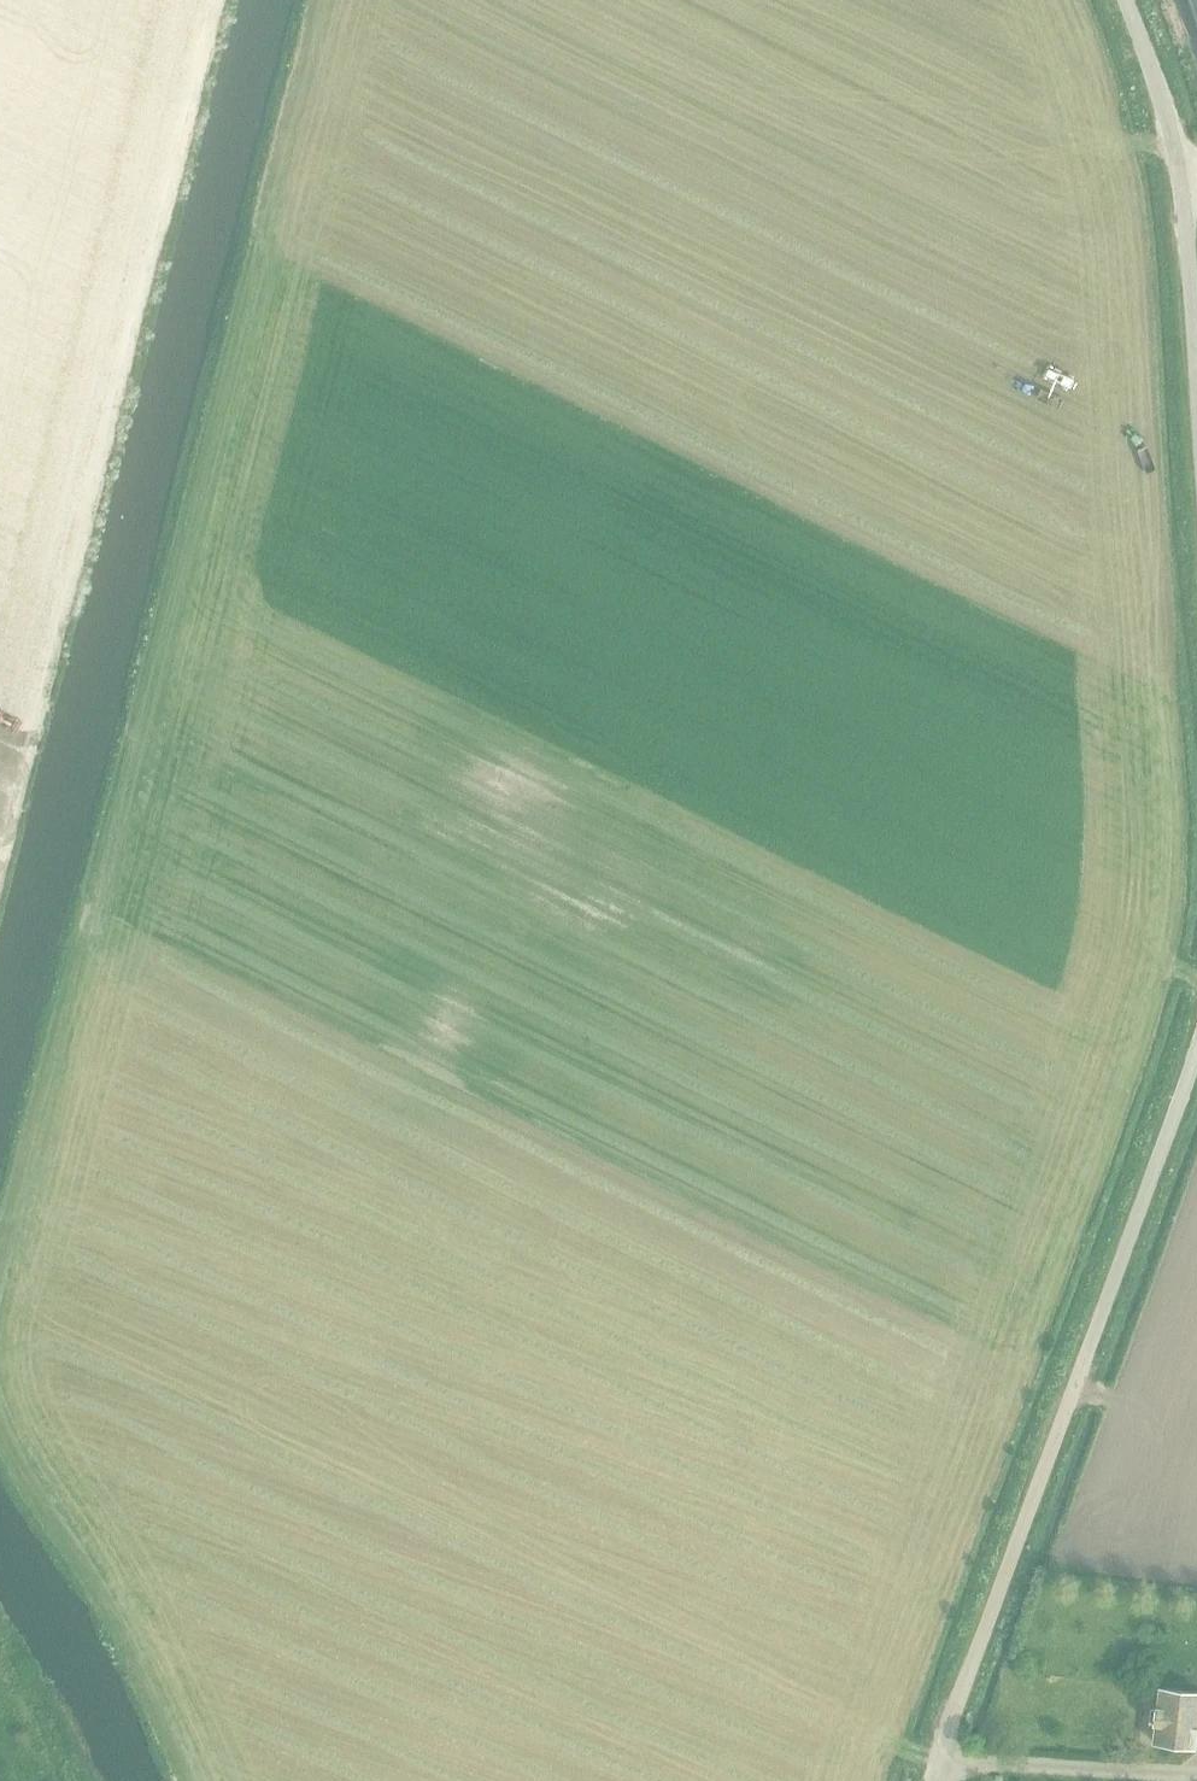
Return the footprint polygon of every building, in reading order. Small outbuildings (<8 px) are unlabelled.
[(1154,1741),(1196,1747),(1196,1746),(1196,1693),(1160,1688),(1154,1741)]
